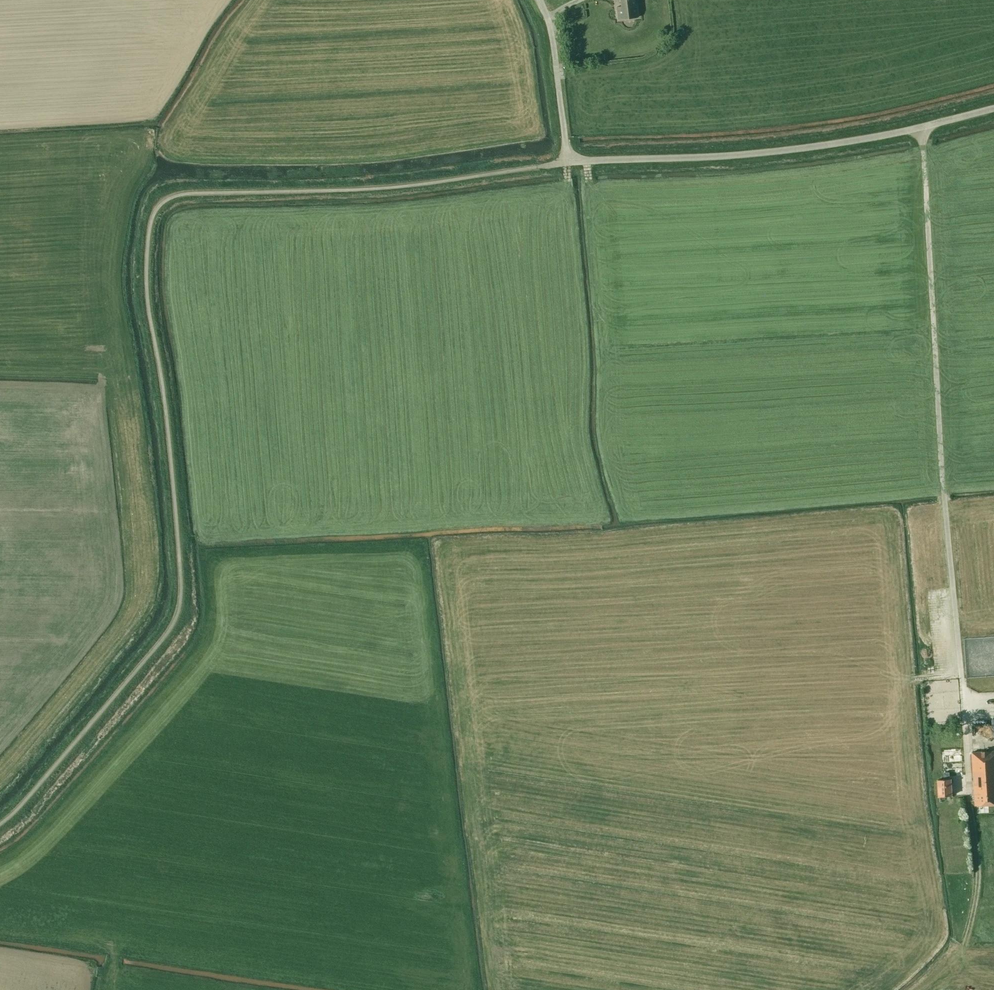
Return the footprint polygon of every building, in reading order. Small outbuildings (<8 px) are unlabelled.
[(620,6),(616,7),(618,19),(637,17),(636,4),(634,4),(634,0),(620,0),(620,6)] [(993,679),(993,655),(985,676),(993,679)] [(993,724),(993,719),(993,710),(990,710),(990,713),(978,714),(980,726),(993,724)] [(963,776),(962,771),(960,730),(941,732),(944,779),(938,780),(939,796),(952,795),(951,779),(949,779),(949,772),(956,772),(956,777),(963,776)] [(972,752),(975,805),(993,804),(993,751),(972,752)]
